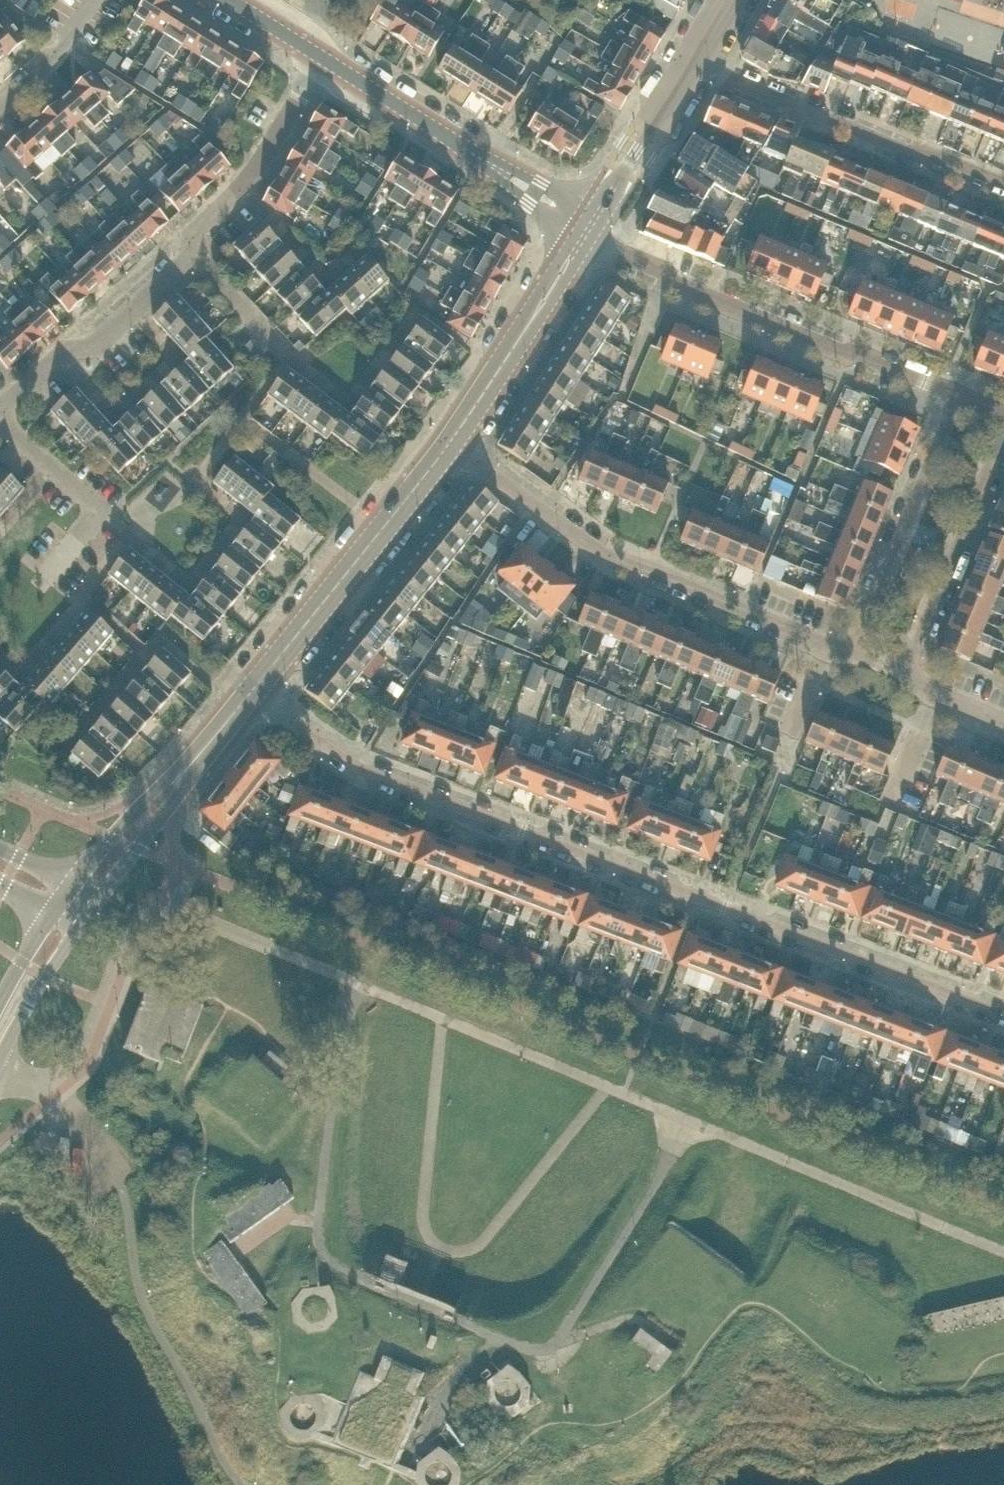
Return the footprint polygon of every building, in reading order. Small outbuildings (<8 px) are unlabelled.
[(170,4),(163,0),(146,0),(128,29),(136,33),(144,21),(155,28),(170,4)] [(397,0),(386,0),(372,21),(392,33),(406,10),(395,3),(397,0)] [(506,4),(501,0),(496,0),(492,6),(490,9),(500,15),(506,4)] [(679,12),(659,0),(646,0),(674,20),(679,12)] [(685,0),(659,0),(679,12),(685,0)] [(808,14),(784,0),(773,0),(764,16),(789,30),(795,20),(823,36),(829,26),(808,14)] [(841,6),(831,0),(784,0),(808,14),(829,26),(841,6)] [(36,18),(43,7),(34,1),(27,12),(36,18)] [(584,11),(595,17),(601,7),(590,1),(584,11)] [(856,21),(863,9),(853,3),(846,15),(856,21)] [(157,67),(166,52),(189,16),(170,4),(155,28),(166,35),(149,62),(157,67)] [(410,45),(433,9),(425,4),(417,17),(406,10),(392,33),(410,45)] [(506,4),(500,15),(508,20),(515,9),(506,4)] [(433,26),(441,14),(433,9),(410,45),(429,57),(444,34),(433,26)] [(26,40),(0,10),(0,24),(1,25),(0,26),(0,44),(10,55),(26,40)] [(528,26),(534,15),(526,10),(519,21),(520,22),(517,26),(524,30),(527,26),(528,26)] [(590,25),(595,17),(584,11),(579,18),(590,25)] [(654,53),(666,33),(629,11),(624,19),(637,27),(630,38),(654,53)] [(536,32),(543,21),(534,15),(528,26),(536,32)] [(193,52),(208,28),(189,16),(166,52),(174,57),(182,45),(193,52)] [(779,47),(789,30),(764,16),(752,36),(784,54),(786,51),(779,47)] [(543,21),(536,32),(545,37),(552,26),(543,21)] [(840,22),(804,84),(825,93),(832,77),(853,27),(840,22)] [(853,27),(832,77),(850,85),(851,82),(871,34),(853,27)] [(204,76),(227,40),(208,28),(193,52),(204,59),(196,71),(204,76)] [(871,34),(851,82),(870,90),(871,87),(890,42),(871,34)] [(786,55),(784,54),(752,36),(742,54),(743,60),(775,78),(796,82),(805,67),(786,55)] [(643,71),(654,53),(630,38),(624,49),(611,42),(606,50),(643,71)] [(230,75),(245,51),(227,40),(204,76),(212,81),(219,69),(230,75)] [(457,82),(480,45),(472,40),(464,53),(454,47),(439,70),(457,82)] [(560,49),(571,55),(576,47),(565,40),(560,49)] [(908,50),(904,48),(890,42),(871,87),(889,95),(900,68),(908,50)] [(10,55),(0,44),(0,63),(10,55)] [(479,63),(488,50),(480,45),(457,82),(474,92),(489,68),(479,63)] [(566,64),(571,55),(560,49),(555,57),(566,64)] [(632,91),(643,71),(606,50),(601,57),(615,65),(608,77),(632,91)] [(264,63),(246,52),(245,51),(230,75),(241,82),(233,95),(241,100),(264,63)] [(924,63),(926,58),(927,54),(920,51),(911,73),(900,68),(889,95),(907,103),(924,63)] [(179,71),(191,75),(199,57),(186,52),(179,71)] [(115,69),(122,58),(113,53),(107,64),(115,69)] [(926,111),(945,66),(926,58),(924,63),(907,103),(926,111)] [(491,103),(514,66),(506,61),(498,74),(489,68),(474,92),(491,103)] [(514,84),(522,71),(514,66),(491,103),(508,114),(523,90),(514,84)] [(551,84),(558,72),(549,67),(542,78),(551,84)] [(948,120),(967,75),(948,67),(930,112),(948,120)] [(118,104),(136,88),(105,70),(96,78),(92,74),(74,89),(103,122),(110,115),(100,104),(110,95),(118,104)] [(145,87),(152,76),(143,71),(136,81),(145,87)] [(967,128),(978,102),(971,99),(979,80),(967,75),(948,120),(967,128)] [(152,76),(145,87),(153,92),(160,81),(152,76)] [(621,110),(632,91),(608,77),(601,88),(588,80),(583,88),(621,110)] [(1003,91),(1003,90),(996,87),(989,106),(978,102),(967,128),(986,135),(1003,91)] [(96,128),(103,122),(74,89),(58,104),(76,125),(86,116),(96,128)] [(986,135),(1003,143),(1003,91),(986,135)] [(182,110),(189,99),(181,94),(174,105),(182,110)] [(720,142),(736,105),(720,98),(715,100),(709,115),(707,114),(694,136),(714,148),(717,142),(720,142)] [(189,99),(182,110),(191,115),(198,105),(189,99)] [(550,146),(576,106),(568,101),(560,113),(545,104),(530,128),(540,134),(537,138),(550,146)] [(599,119),(606,108),(597,103),(590,114),(599,119)] [(66,133),(76,125),(58,104),(41,118),(70,151),(77,145),(66,133)] [(735,160),(754,113),(736,105),(720,142),(717,142),(714,148),(735,160)] [(360,128),(323,106),(311,125),(335,140),(342,128),(355,136),(360,128)] [(575,123),(584,110),(576,106),(550,146),(563,154),(565,150),(575,156),(590,133),(575,123)] [(749,168),(776,122),(754,113),(735,160),(749,168)] [(160,122),(168,132),(176,125),(167,116),(160,122)] [(63,157),(70,151),(41,118),(25,133),(43,154),(53,145),(63,157)] [(219,135),(226,124),(217,118),(210,129),(219,135)] [(788,162),(789,158),(798,136),(802,127),(783,119),(769,143),(763,152),(788,162)] [(160,139),(168,132),(160,122),(152,129),(160,139)] [(328,151),(335,140),(311,125),(299,145),(336,167),(341,159),(328,151)] [(114,136),(123,145),(131,138),(123,128),(114,136)] [(43,154),(25,133),(0,154),(0,160),(16,178),(20,183),(25,189),(28,186),(33,182),(36,179),(37,180),(44,174),(33,162),(43,154)] [(213,182),(230,167),(201,135),(194,141),(205,152),(195,161),(213,182)] [(116,151),(123,145),(114,136),(107,142),(116,151)] [(735,160),(714,148),(694,136),(678,162),(686,166),(715,184),(738,197),(751,205),(760,184),(745,175),(749,168),(735,160)] [(792,199),(799,184),(816,143),(798,136),(789,158),(788,162),(784,170),(792,173),(783,195),(792,199)] [(816,146),(817,144),(816,143),(799,184),(792,199),(800,202),(812,175),(824,180),(833,157),(834,153),(816,146)] [(331,175),(336,167),(299,145),(288,163),(312,178),(319,167),(331,175)] [(119,158),(128,168),(136,160),(128,151),(119,158)] [(385,170),(391,161),(380,155),(374,163),(385,170)] [(397,205),(421,168),(402,155),(387,179),(398,186),(389,200),(397,205)] [(831,211),(851,164),(833,157),(824,180),(822,183),(833,187),(824,209),(831,211)] [(81,165),(90,175),(98,167),(89,158),(81,165)] [(121,174),(128,168),(119,158),(112,164),(121,174)] [(195,161),(185,170),(174,159),(168,165),(197,197),(213,182),(195,161)] [(6,188),(16,178),(0,160),(0,181),(6,188)] [(305,189),(312,178),(288,163),(276,182),(313,205),(318,197),(305,189)] [(859,198),(870,172),(851,164),(831,211),(830,214),(837,217),(847,193),(859,198)] [(83,181),(90,175),(81,165),(74,171),(83,181)] [(180,212),(197,197),(168,165),(161,171),(171,183),(162,191),(180,212)] [(698,213),(699,211),(715,184),(686,166),(684,169),(680,169),(676,177),(678,180),(676,184),(690,192),(683,203),(698,213)] [(424,203),(440,179),(421,168),(397,205),(405,210),(414,197),(424,203)] [(868,227),(888,179),(870,172),(859,198),(870,203),(865,216),(853,211),(849,222),(867,230),(868,227)] [(362,182),(373,189),(378,180),(367,174),(362,182)] [(435,229),(459,191),(440,179),(424,203),(435,210),(427,223),(435,229)] [(896,213),(907,187),(888,179),(868,227),(878,231),(881,224),(879,222),(885,208),(896,213)] [(309,213),(313,205),(276,182),(265,201),(289,216),(296,205),(309,213)] [(368,198),(373,189),(362,182),(356,191),(368,198)] [(80,193),(89,203),(96,196),(88,186),(80,193)] [(910,243),(929,197),(929,196),(911,188),(900,215),(906,217),(900,231),(893,228),(889,239),(908,247),(910,243)] [(60,190),(51,198),(56,204),(65,196),(60,190)] [(169,223),(160,214),(140,191),(133,197),(143,208),(133,217),(152,238),(169,223)] [(683,203),(663,191),(660,195),(659,194),(649,211),(688,227),(689,227),(705,234),(723,241),(731,229),(722,224),(704,213),(703,214),(699,211),(698,213),(683,203)] [(81,210),(89,203),(80,193),(72,200),(81,210)] [(812,207),(817,196),(808,193),(804,204),(812,207)] [(743,224),(751,205),(738,197),(722,224),(731,229),(736,220),(743,224)] [(937,230),(948,204),(929,197),(910,243),(908,247),(915,250),(917,246),(920,247),(929,227),(937,230)] [(43,204),(41,206),(49,216),(52,213),(57,209),(48,200),(46,201),(43,204)] [(466,217),(471,208),(460,201),(455,210),(466,217)] [(800,208),(788,203),(785,211),(797,216),(800,208)] [(944,262),(966,212),(948,204),(937,230),(943,233),(933,258),(944,262)] [(36,211),(33,213),(41,223),(44,220),(45,220),(49,216),(41,206),(36,211)] [(811,213),(800,208),(797,216),(808,221),(811,213)] [(334,217),(345,224),(351,215),(340,209),(334,217)] [(704,235),(687,228),(688,227),(649,211),(639,228),(640,232),(714,263),(721,247),(723,241),(705,234),(704,235)] [(973,246),(984,220),(966,212),(944,262),(953,266),(963,241),(973,246)] [(49,216),(45,220),(53,229),(61,222),(52,213),(49,216)] [(133,217),(123,227),(113,215),(106,221),(135,253),(152,238),(133,217)] [(340,233),(345,224),(334,217),(329,226),(340,233)] [(377,217),(370,228),(379,234),(386,222),(377,217)] [(529,241),(528,241),(491,219),(486,227),(500,235),(493,246),(517,260),(529,241)] [(41,223),(37,227),(46,236),(53,229),(45,220),(44,220),(41,223)] [(1003,228),(984,220),(973,246),(963,270),(982,278),(1003,228)] [(119,268),(135,253),(106,221),(99,228),(109,239),(100,248),(119,268)] [(256,269),(283,245),(261,221),(234,245),(256,269)] [(1003,228),(982,278),(1000,286),(1002,284),(1003,279),(1003,274),(995,270),(1000,257),(1003,259),(1003,228)] [(396,229),(389,240),(398,246),(405,235),(396,229)] [(862,234),(851,230),(848,237),(859,242),(862,234)] [(438,239),(448,246),(454,237),(443,231),(438,239)] [(874,239),(862,234),(859,242),(871,247),(874,239)] [(405,235),(398,246),(407,252),(411,245),(414,240),(405,235)] [(3,252),(10,246),(2,236),(0,237),(0,249),(3,252)] [(784,246),(762,237),(759,246),(749,242),(745,252),(754,256),(747,272),(756,276),(763,278),(769,281),(784,246)] [(443,255),(448,246),(438,239),(432,249),(443,255)] [(810,257),(814,248),(803,243),(799,253),(795,251),(787,247),(784,246),(769,281),(792,291),(796,281),(800,270),(806,256),(810,257)] [(100,248),(91,256),(80,245),(73,251),(103,283),(119,268),(100,248)] [(273,289),(301,264),(283,245),(256,269),(273,289)] [(506,280),(517,260),(493,246),(487,257),(474,249),(468,258),(506,280)] [(725,267),(732,251),(721,247),(714,263),(725,267)] [(8,258),(17,267),(25,260),(16,250),(8,258)] [(86,298),(103,283),(73,251),(67,257),(77,269),(68,277),(86,298)] [(371,298),(390,281),(367,256),(348,273),(371,298)] [(825,273),(828,265),(818,260),(813,259),(810,257),(806,256),(800,270),(796,281),(792,291),(814,300),(820,284),(830,288),(834,277),(825,273)] [(925,261),(913,256),(910,264),(922,268),(925,261)] [(10,273),(17,267),(8,258),(1,264),(10,273)] [(495,299),(506,280),(468,258),(464,265),(477,273),(470,284),(495,299)] [(937,266),(925,261),(922,268),(933,273),(937,266)] [(295,313),(323,288),(301,264),(273,289),(295,313)] [(414,278),(425,285),(431,275),(420,269),(414,278)] [(951,272),(948,279),(959,284),(963,276),(951,272)] [(353,315),(371,298),(348,273),(329,290),(347,309),(353,315)] [(68,277),(58,286),(48,275),(41,281),(70,313),(86,298),(68,277)] [(420,293),(425,285),(414,278),(409,286),(420,293)] [(903,315),(909,299),(894,293),(898,283),(888,279),(884,288),(887,290),(881,305),(880,306),(873,325),(895,334),(898,325),(903,315)] [(887,290),(884,288),(865,280),(862,289),(852,285),(848,295),(857,299),(850,315),(854,317),(863,321),(873,325),(880,306),(881,305),(887,290)] [(618,321),(632,300),(603,281),(589,302),(618,321)] [(483,318),(495,299),(470,284),(464,295),(451,287),(446,296),(483,318)] [(329,290),(327,292),(323,288),(295,313),(317,337),(347,309),(329,290)] [(152,292),(136,310),(145,318),(161,300),(152,292)] [(171,337),(196,314),(179,295),(154,319),(171,337)] [(472,337),(483,318),(446,296),(442,304),(455,311),(448,323),(472,337)] [(935,310),(939,300),(928,296),(924,305),(909,299),(903,315),(898,325),(895,334),(917,343),(931,308),(935,310)] [(40,303),(29,312),(19,301),(12,307),(41,339),(58,323),(40,303)] [(605,341),(618,321),(589,302),(576,323),(605,341)] [(25,354),(41,339),(12,307),(5,313),(16,325),(6,333),(25,354)] [(955,340),(959,330),(950,326),(953,317),(935,310),(931,308),(917,343),(939,352),(940,348),(942,345),(945,336),(955,340)] [(213,332),(197,315),(196,314),(171,337),(188,356),(207,338),(213,332)] [(636,331),(642,321),(633,315),(627,326),(636,331)] [(434,366),(454,340),(425,318),(405,344),(434,366)] [(593,361),(605,341),(576,323),(564,343),(593,361)] [(685,369),(700,335),(678,325),(671,341),(662,337),(657,348),(667,352),(663,360),(665,361),(682,368),(685,369)] [(0,339),(0,360),(9,369),(25,354),(6,333),(0,339)] [(990,333),(987,341),(978,337),(977,338),(973,348),(982,352),(980,359),(978,362),(976,368),(998,377),(1003,362),(1003,339),(990,333)] [(720,374),(724,364),(715,360),(722,344),(700,335),(685,369),(688,371),(695,374),(707,379),(711,370),(720,374)] [(211,390),(235,368),(207,338),(188,356),(190,359),(186,363),(211,390)] [(580,382),(593,361),(564,343),(551,363),(580,382)] [(419,386),(434,366),(405,344),(390,364),(419,386)] [(775,381),(781,368),(773,365),(759,359),(752,375),(743,371),(738,382),(748,386),(744,394),(757,399),(757,400),(763,402),(766,403),(775,383),(775,381)] [(187,412),(211,390),(186,363),(162,384),(187,412)] [(567,402),(580,382),(551,363),(538,383),(567,402)] [(404,406),(419,386),(390,364),(375,384),(404,406)] [(288,410),(309,383),(289,368),(268,395),(288,410)] [(797,393),(803,378),(781,368),(775,381),(775,383),(766,403),(763,402),(759,411),(769,416),(773,406),(788,413),(796,394),(797,393)] [(823,417),(828,407),(818,403),(825,387),(811,381),(803,378),(797,393),(796,394),(788,413),(793,415),(810,422),(814,413),(823,417)] [(307,425),(328,397),(309,383),(288,410),(307,425)] [(554,422),(567,402),(538,383),(525,403),(554,422)] [(168,429),(187,412),(162,384),(143,402),(168,429)] [(385,432),(404,406),(375,384),(355,410),(385,432)] [(69,430),(94,407),(77,388),(52,411),(69,430)] [(328,440),(332,434),(348,412),(328,397),(307,425),(328,440)] [(144,451),(168,429),(143,402),(119,424),(144,451)] [(541,442),(554,422),(525,403),(512,424),(541,442)] [(668,411),(657,406),(653,413),(664,418),(668,411)] [(92,443),(111,425),(94,407),(69,430),(86,449),(92,443)] [(910,453),(920,431),(887,417),(888,413),(877,408),(872,419),(882,423),(875,438),(881,441),(902,449),(910,453)] [(838,423),(843,412),(836,409),(831,420),(838,423)] [(365,458),(385,432),(355,410),(352,415),(348,412),(332,434),(365,458)] [(679,416),(668,411),(664,418),(676,424),(679,416)] [(831,420),(826,431),(834,435),(838,423),(831,420)] [(120,473),(144,451),(119,424),(114,428),(111,425),(92,443),(120,473)] [(527,463),(541,442),(512,424),(498,445),(527,463)] [(600,489),(622,437),(615,434),(605,456),(593,451),(580,481),(600,489)] [(619,462),(629,440),(622,437),(600,489),(618,497),(631,467),(619,462)] [(901,475),(906,462),(910,453),(902,449),(881,441),(875,438),(874,442),(866,460),(874,464),(870,473),(881,477),(885,468),(888,469),(898,473),(901,475)] [(733,442),(730,449),(741,455),(744,447),(733,442)] [(756,453),(744,447),(741,455),(752,460),(756,453)] [(570,460),(575,452),(570,448),(564,457),(570,460)] [(649,475),(659,453),(652,450),(642,472),(631,467),(618,497),(656,513),(669,483),(649,475)] [(807,456),(800,453),(795,464),(802,468),(807,456)] [(234,498),(255,472),(236,456),(214,483),(234,498)] [(555,479),(568,462),(560,456),(546,473),(555,479)] [(25,489),(0,467),(0,501),(9,508),(25,489)] [(254,514),(270,494),(275,487),(255,472),(234,498),(254,514)] [(484,522),(500,503),(473,481),(457,501),(484,522)] [(885,513),(893,494),(863,482),(858,494),(836,485),(833,492),(885,513)] [(877,532),(885,513),(833,492),(830,499),(852,508),(847,520),(877,532)] [(282,545),(302,519),(270,494),(254,514),(257,517),(253,521),(282,545)] [(721,522),(730,500),(723,497),(714,519),(694,511),(682,541),(720,557),(733,527),(721,522)] [(758,573),(760,568),(771,543),(759,538),(774,502),(767,499),(761,513),(739,565),(758,573)] [(9,508),(0,501),(0,518),(9,508)] [(469,541),(484,522),(457,501),(442,520),(469,541)] [(1000,506),(991,529),(1003,534),(1003,507),(1000,506)] [(739,565),(761,513),(754,510),(745,532),(733,527),(720,557),(739,565)] [(454,560),(469,541),(442,520),(427,538),(454,560)] [(869,551),(877,532),(847,520),(842,532),(820,523),(817,530),(869,551)] [(261,570),(282,545),(253,521),(233,547),(259,568),(261,570)] [(817,530),(814,537),(836,546),(832,558),(861,570),(869,551),(817,530)] [(493,559),(506,541),(495,533),(482,551),(493,559)] [(988,534),(980,553),(1003,563),(1003,541),(988,534)] [(454,560),(427,538),(412,557),(439,579),(454,560)] [(511,547),(500,562),(506,567),(500,574),(507,580),(499,589),(510,598),(541,559),(523,545),(517,552),(511,547)] [(261,570),(259,568),(233,547),(216,567),(217,568),(245,590),(261,570)] [(147,568),(151,564),(131,548),(109,575),(129,591),(147,568)] [(980,553),(973,572),(1002,585),(1003,581),(1003,563),(980,553)] [(423,598),(439,579),(412,557),(397,576),(423,598)] [(827,570),(804,561),(801,568),(824,577),(816,596),(846,609),(861,570),(832,558),(827,570)] [(558,572),(541,559),(510,598),(527,612),(558,572)] [(169,579),(156,568),(151,564),(147,568),(129,591),(148,606),(169,579)] [(245,590),(217,568),(216,567),(196,592),(224,616),(245,590)] [(576,587),(558,572),(527,612),(537,620),(545,611),(552,616),(558,609),(564,614),(576,599),(569,594),(576,587)] [(1002,585),(973,572),(965,591),(1003,608),(1003,599),(998,597),(1002,585)] [(408,617),(423,598),(397,576),(381,595),(408,617)] [(167,621),(172,615),(189,595),(169,579),(148,606),(167,621)] [(965,591),(957,610),(987,623),(992,611),(1003,616),(1003,608),(965,591)] [(204,641),(224,616),(196,592),(192,597),(189,595),(172,615),(204,641)] [(590,654),(611,602),(592,594),(580,624),(592,629),(582,651),(590,654)] [(393,636),(408,617),(381,595),(366,614),(393,636)] [(618,640),(630,610),(611,602),(590,654),(597,657),(606,635),(618,640)] [(484,634),(487,626),(476,620),(476,618),(481,622),(487,613),(477,606),(470,615),(466,613),(461,620),(462,624),(473,628),(472,629),(484,634)] [(98,652),(115,633),(89,610),(72,629),(98,652)] [(627,670),(649,618),(630,610),(618,640),(629,645),(620,667),(627,670)] [(982,634),(987,623),(957,610),(941,649),(971,661),(979,642),(990,646),(993,639),(982,634)] [(378,654),(393,636),(366,614),(351,633),(378,654)] [(655,656),(668,626),(649,618),(627,670),(634,673),(644,651),(655,656)] [(487,626),(484,634),(505,642),(508,634),(487,626)] [(687,634),(668,626),(655,656),(667,661),(657,683),(665,686),(687,634)] [(82,669),(98,652),(72,629),(56,647),(82,669)] [(464,645),(469,633),(461,630),(456,642),(464,645)] [(363,673),(378,654),(351,633),(336,651),(363,673)] [(469,633),(464,645),(473,648),(477,636),(469,633)] [(693,672),(705,642),(687,634),(665,686),(672,689),(681,667),(693,672)] [(425,636),(414,652),(424,659),(435,643),(425,636)] [(527,651),(530,643),(518,638),(515,646),(527,651)] [(1003,644),(1003,643),(993,639),(990,646),(1001,651),(1003,644)] [(702,702),(724,650),(705,642),(693,672),(704,677),(695,699),(702,702)] [(499,670),(508,648),(499,645),(494,657),(495,658),(490,671),(498,674),(499,670)] [(66,688),(82,669),(56,647),(40,665),(66,688)] [(508,648),(499,670),(507,673),(516,651),(508,648)] [(174,693),(192,673),(164,649),(147,669),(174,693)] [(730,688),(743,658),(724,650),(702,702),(709,705),(719,683),(730,688)] [(348,692),(363,673),(336,651),(321,670),(348,692)] [(740,718),(762,666),(743,658),(730,688),(742,693),(733,715),(740,718)] [(535,663),(530,673),(545,680),(544,682),(545,682),(541,693),(549,697),(553,686),(556,687),(561,674),(535,663)] [(50,706),(66,688),(40,665),(24,684),(43,701),(50,706)] [(769,704),(781,674),(762,666),(740,718),(747,721),(756,699),(769,704)] [(17,682),(0,668),(0,701),(17,682)] [(154,716),(174,693),(147,669),(126,692),(154,716)] [(332,711),(348,692),(321,670),(305,690),(332,711)] [(565,719),(578,682),(566,678),(553,715),(565,719)] [(21,686),(17,682),(0,701),(0,717),(16,732),(43,701),(24,684),(21,686)] [(594,703),(599,691),(591,687),(586,699),(594,703)] [(599,691),(594,703),(602,706),(607,694),(599,691)] [(138,734),(154,716),(126,692),(110,710),(138,734)] [(613,710),(618,698),(607,694),(602,706),(613,710)] [(775,699),(770,715),(787,721),(793,705),(775,699)] [(423,719),(429,703),(421,700),(404,741),(406,742),(404,745),(411,748),(412,744),(425,749),(435,723),(423,719)] [(633,719),(637,707),(630,704),(625,716),(633,719)] [(637,707),(633,719),(641,723),(646,711),(637,707)] [(117,758),(138,734),(110,710),(90,733),(117,758)] [(443,760),(460,715),(452,712),(446,728),(435,723),(425,749),(438,754),(436,757),(443,760)] [(845,758),(858,728),(819,712),(807,742),(826,750),(822,761),(829,764),(834,753),(845,758)] [(464,764),(474,738),(480,722),(460,715),(443,760),(450,762),(451,759),(464,764)] [(625,746),(643,750),(649,726),(631,722),(625,746)] [(666,757),(676,729),(662,724),(651,752),(666,757)] [(687,742),(687,741),(691,729),(692,729),(682,725),(677,738),(687,742)] [(484,772),(499,730),(491,726),(485,742),(474,738),(464,764),(476,769),(475,772),(481,775),(483,771),(484,772)] [(883,775),(896,745),(858,728),(845,758),(856,763),(852,774),(859,777),(864,766),(883,775)] [(691,729),(687,741),(694,744),(698,734),(699,732),(691,729)] [(100,777),(117,758),(90,733),(72,753),(100,777)] [(519,785),(528,760),(532,749),(521,744),(523,739),(514,735),(498,777),(500,778),(498,781),(505,784),(506,780),(519,785)] [(776,754),(781,741),(767,735),(762,748),(776,754)] [(595,758),(593,766),(601,769),(610,744),(602,741),(595,758)] [(256,744),(256,745),(253,742),(249,748),(251,750),(243,761),(264,778),(272,768),(286,779),(291,772),(256,744)] [(725,757),(730,745),(722,742),(717,754),(725,757)] [(730,745),(725,757),(740,763),(745,751),(730,745)] [(947,806),(969,754),(949,746),(937,776),(949,781),(940,803),(947,806)] [(537,796),(554,751),(546,748),(540,764),(528,760),(519,785),(531,790),(530,793),(537,796)] [(556,770),(562,754),(554,751),(537,796),(543,799),(545,795),(557,800),(567,774),(556,770)] [(575,811),(593,766),(595,758),(576,751),(567,774),(557,800),(570,805),(569,808),(575,811)] [(975,792),(988,762),(969,754),(947,806),(954,809),(963,787),(975,792)] [(257,788),(264,778),(243,761),(234,772),(231,770),(227,775),(265,805),(270,798),(257,788)] [(824,775),(829,764),(822,761),(821,761),(817,772),(824,775)] [(1003,776),(1003,769),(988,762),(975,792),(987,797),(977,819),(984,822),(1003,776)] [(594,785),(601,769),(593,766),(575,811),(582,813),(583,810),(596,815),(606,789),(594,785)] [(669,846),(686,801),(696,774),(694,773),(693,777),(687,775),(672,814),(660,810),(651,836),(664,841),(662,844),(669,846)] [(854,788),(859,777),(852,774),(847,785),(854,788)] [(259,812),(265,805),(227,775),(223,780),(225,782),(217,794),(239,811),(246,801),(259,812)] [(984,822),(992,825),(1001,803),(1003,804),(1003,776),(984,822)] [(616,822),(632,781),(624,778),(618,794),(606,789),(596,815),(609,820),(608,823),(614,826),(615,822),(616,822)] [(283,792),(293,801),(298,788),(286,784),(283,792)] [(310,792),(312,788),(305,786),(304,789),(302,789),(287,830),(296,833),(302,817),(313,822),(323,796),(310,792)] [(649,806),(655,789),(646,786),(630,828),(632,828),(630,832),(637,834),(638,831),(651,836),(660,810),(649,806)] [(292,804),(293,801),(283,792),(280,800),(292,804)] [(239,811),(217,794),(208,804),(205,802),(201,808),(204,810),(203,810),(213,818),(203,830),(228,850),(244,831),(231,820),(239,811)] [(337,798),(336,801),(323,796),(313,822),(325,826),(319,842),(327,845),(344,800),(337,798)] [(349,806),(351,803),(344,800),(327,845),(335,848),(341,832),(352,837),(362,811),(349,806)] [(688,821),(694,804),(686,801),(669,846),(676,849),(677,846),(690,851),(700,825),(688,821)] [(827,817),(832,805),(824,801),(819,813),(827,817)] [(832,805),(827,817),(835,820),(840,808),(832,805)] [(725,816),(717,813),(706,809),(700,825),(690,851),(702,856),(701,859),(707,861),(709,858),(710,858),(725,816)] [(376,813),(375,816),(362,811),(352,837),(363,841),(357,857),(365,860),(383,815),(376,813)] [(904,829),(909,818),(901,814),(895,826),(904,829)] [(388,821),(389,818),(383,815),(365,860),(373,863),(379,847),(391,852),(401,826),(388,821)] [(858,830),(866,833),(871,821),(863,818),(858,830)] [(871,821),(866,833),(874,836),(879,824),(871,821)] [(268,833),(280,837),(283,829),(271,824),(268,833)] [(937,840),(941,830),(923,824),(919,834),(937,840)] [(415,827),(413,831),(401,826),(391,852),(403,856),(396,872),(405,875),(421,834),(420,833),(421,830),(415,827)] [(941,830),(937,840),(958,850),(962,840),(941,830)] [(277,845),(280,837),(268,833),(265,840),(277,845)] [(435,839),(437,836),(430,833),(429,837),(428,836),(412,878),(421,881),(427,865),(438,870),(448,844),(435,839)] [(884,842),(879,840),(878,841),(876,841),(869,860),(881,865),(888,845),(883,843),(884,842)] [(797,862),(803,846),(794,842),(778,884),(780,885),(778,888),(785,891),(786,887),(799,892),(808,866),(797,862)] [(977,859),(981,847),(972,843),(967,856),(977,859)] [(461,849),(448,844),(438,870),(450,874),(444,890),(445,890),(441,900),(447,903),(451,893),(452,893),(469,848),(462,845),(461,849)] [(474,854),(476,850),(469,848),(452,893),(460,896),(466,880),(477,885),(487,859),(474,854)] [(996,867),(1001,855),(992,852),(988,864),(996,867)] [(295,869),(300,857),(291,853),(286,865),(295,869)] [(817,903),(834,858),(826,855),(824,861),(812,857),(808,866),(799,892),(812,897),(810,900),(817,903)] [(300,857),(295,869),(302,871),(307,859),(300,857)] [(836,877),(842,861),(834,858),(817,903),(824,905),(825,902),(838,907),(848,881),(836,877)] [(501,860),(500,864),(487,859),(477,885),(489,889),(483,905),(491,908),(508,863),(501,860)] [(508,863),(491,908),(510,915),(516,899),(526,874),(513,869),(515,865),(508,863)] [(334,885),(338,873),(331,870),(326,881),(334,885)] [(857,915),(874,873),(866,870),(859,886),(848,881),(838,907),(851,912),(849,915),(856,918),(857,914),(857,915)] [(338,873),(334,885),(342,888),(347,876),(338,873)] [(526,874),(516,899),(510,915),(529,923),(547,878),(540,875),(539,878),(526,874)] [(883,895),(889,879),(880,875),(864,917),(866,918),(864,921),(871,923),(872,920),(885,925),(894,899),(883,895)] [(547,878),(529,923),(537,926),(544,910),(555,914),(565,888),(552,884),(553,880),(547,878)] [(406,914),(417,884),(410,882),(406,882),(396,910),(406,914)] [(923,883),(920,890),(903,936),(910,938),(911,935),(924,940),(933,914),(944,888),(936,885),(935,887),(923,883)] [(372,901),(377,889),(369,885),(364,897),(372,901)] [(903,936),(920,890),(912,887),(906,904),(894,899),(885,925),(898,930),(896,933),(903,936)] [(565,888),(555,914),(567,919),(560,935),(569,938),(585,896),(584,896),(585,892),(579,890),(578,893),(565,888)] [(377,889),(372,901),(380,904),(385,892),(377,889)] [(599,902),(601,898),(594,896),(593,899),(591,899),(576,940),(584,944),(590,928),(604,933),(614,907),(599,902)] [(933,914),(924,940),(936,945),(935,948),(942,951),(959,905),(951,902),(945,918),(933,914)] [(419,920),(424,908),(417,905),(411,916),(419,920)] [(961,925),(967,908),(959,905),(942,951),(948,953),(950,950),(963,955),(973,929),(961,925)] [(631,910),(629,913),(614,907),(604,933),(618,938),(612,954),(620,957),(637,912),(631,910)] [(424,908),(419,920),(427,923),(432,912),(424,908)] [(643,918),(644,915),(637,912),(620,957),(628,960),(634,944),(648,950),(658,924),(643,918)] [(982,962),(999,920),(991,917),(984,934),(973,929),(963,955),(976,959),(974,963),(981,965),(982,962)] [(458,936),(462,924),(453,920),(449,932),(458,936)] [(462,924),(458,936),(465,939),(470,927),(462,924)] [(674,926),(673,930),(658,924),(648,950),(662,955),(656,971),(664,974),(680,932),(679,932),(680,929),(674,926)] [(989,965),(991,965),(990,969),(996,971),(997,968),(1003,970),(1003,925),(989,965)] [(698,939),(700,936),(693,934),(692,937),(691,937),(675,978),(684,982),(690,966),(704,971),(714,945),(698,939)] [(496,952),(501,940),(493,937),(488,949),(496,952)] [(505,956),(510,944),(501,940),(496,952),(505,956)] [(730,948),(729,951),(714,945),(704,971),(718,976),(712,992),(719,995),(737,950),(730,948)] [(742,956),(743,953),(737,950),(719,995),(728,998),(734,982),(748,988),(757,962),(742,956)] [(535,968),(539,956),(531,953),(526,964),(535,968)] [(539,956),(535,968),(543,971),(543,969),(548,959),(539,956)] [(774,964),(773,968),(757,962),(748,988),(761,993),(755,1009),(763,1012),(779,970),(780,967),(774,964)] [(794,976),(795,972),(789,970),(787,973),(786,973),(770,1015),(779,1018),(785,1002),(797,1006),(806,980),(794,976)] [(583,988),(588,976),(580,973),(575,985),(583,988)] [(588,976),(583,988),(591,991),(596,979),(588,976)] [(821,982),(820,985),(806,980),(797,1006),(808,1011),(802,1027),(810,1030),(827,985),(821,982)] [(833,990),(834,987),(827,985),(810,1030),(818,1033),(824,1017),(836,1021),(846,995),(833,990)] [(173,993),(150,987),(137,1043),(161,1048),(173,993)] [(623,991),(618,1003),(626,1006),(631,994),(623,991)] [(654,1003),(631,994),(626,1006),(649,1015),(654,1003)] [(859,1000),(846,995),(836,1021),(831,1033),(843,1037),(841,1042),(849,1045),(866,1000),(860,997),(859,1000)] [(872,1005),(873,1002),(866,1000),(849,1045),(857,1048),(863,1032),(875,1036),(885,1010),(872,1005)] [(899,1012),(897,1015),(885,1010),(875,1036),(886,1040),(880,1056),(888,1059),(905,1014),(899,1012)] [(682,1029),(686,1017),(677,1014),(676,1017),(667,1013),(663,1022),(682,1029)] [(905,1014),(888,1059),(896,1063),(902,1047),(913,1051),(923,1025),(910,1020),(912,1017),(905,1014)] [(686,1017),(682,1029),(703,1038),(708,1026),(709,1023),(697,1019),(696,1021),(686,1017)] [(923,1025),(913,1051),(925,1055),(919,1071),(927,1074),(943,1033),(942,1032),(943,1029),(937,1026),(936,1030),(923,1025)] [(717,1044),(722,1032),(708,1026),(703,1038),(717,1044)] [(725,1047),(729,1035),(722,1032),(717,1044),(725,1047)] [(958,1038),(959,1035),(953,1032),(951,1036),(950,1035),(934,1077),(943,1080),(949,1064),(960,1069),(970,1043),(958,1038)] [(729,1035),(725,1047),(733,1050),(738,1038),(729,1035)] [(985,1045),(983,1048),(970,1043),(960,1069),(972,1073),(966,1089),(974,1092),(991,1047),(985,1045)] [(998,1050),(991,1047),(974,1092),(982,1095),(988,1079),(1000,1084),(1003,1072),(1003,1056),(997,1053),(998,1050)] [(778,1055),(770,1051),(765,1064),(773,1068),(773,1067),(778,1055)] [(817,1070),(812,1083),(832,1090),(843,1062),(823,1054),(820,1062),(817,1070)] [(782,1070),(786,1058),(778,1055),(773,1067),(782,1070)] [(817,1070),(820,1062),(812,1059),(804,1080),(812,1083),(817,1070)] [(851,1099),(855,1087),(847,1084),(842,1096),(851,1099)] [(855,1087),(851,1099),(859,1102),(863,1090),(855,1087)] [(918,1108),(922,1097),(914,1094),(909,1105),(918,1108)] [(889,1115),(894,1103),(886,1100),(881,1112),(889,1115)] [(894,1103),(889,1115),(897,1119),(902,1107),(894,1103)] [(940,1123),(940,1122),(932,1119),(928,1131),(936,1134),(940,1123)] [(955,1142),(960,1128),(950,1124),(949,1126),(940,1123),(936,1134),(955,1142)] [(960,1128),(955,1142),(966,1147),(971,1135),(972,1133),(960,1128)] [(974,1150),(979,1138),(971,1135),(966,1147),(974,1150)] [(979,1138),(974,1150),(982,1154),(987,1142),(979,1138)] [(924,1306),(928,1331),(940,1329),(944,1352),(993,1343),(990,1327),(1003,1324),(1003,1292),(924,1306)] [(389,1374),(398,1378),(408,1358),(399,1354),(389,1374)] [(540,1370),(503,1367),(501,1404),(538,1406),(540,1370)]
